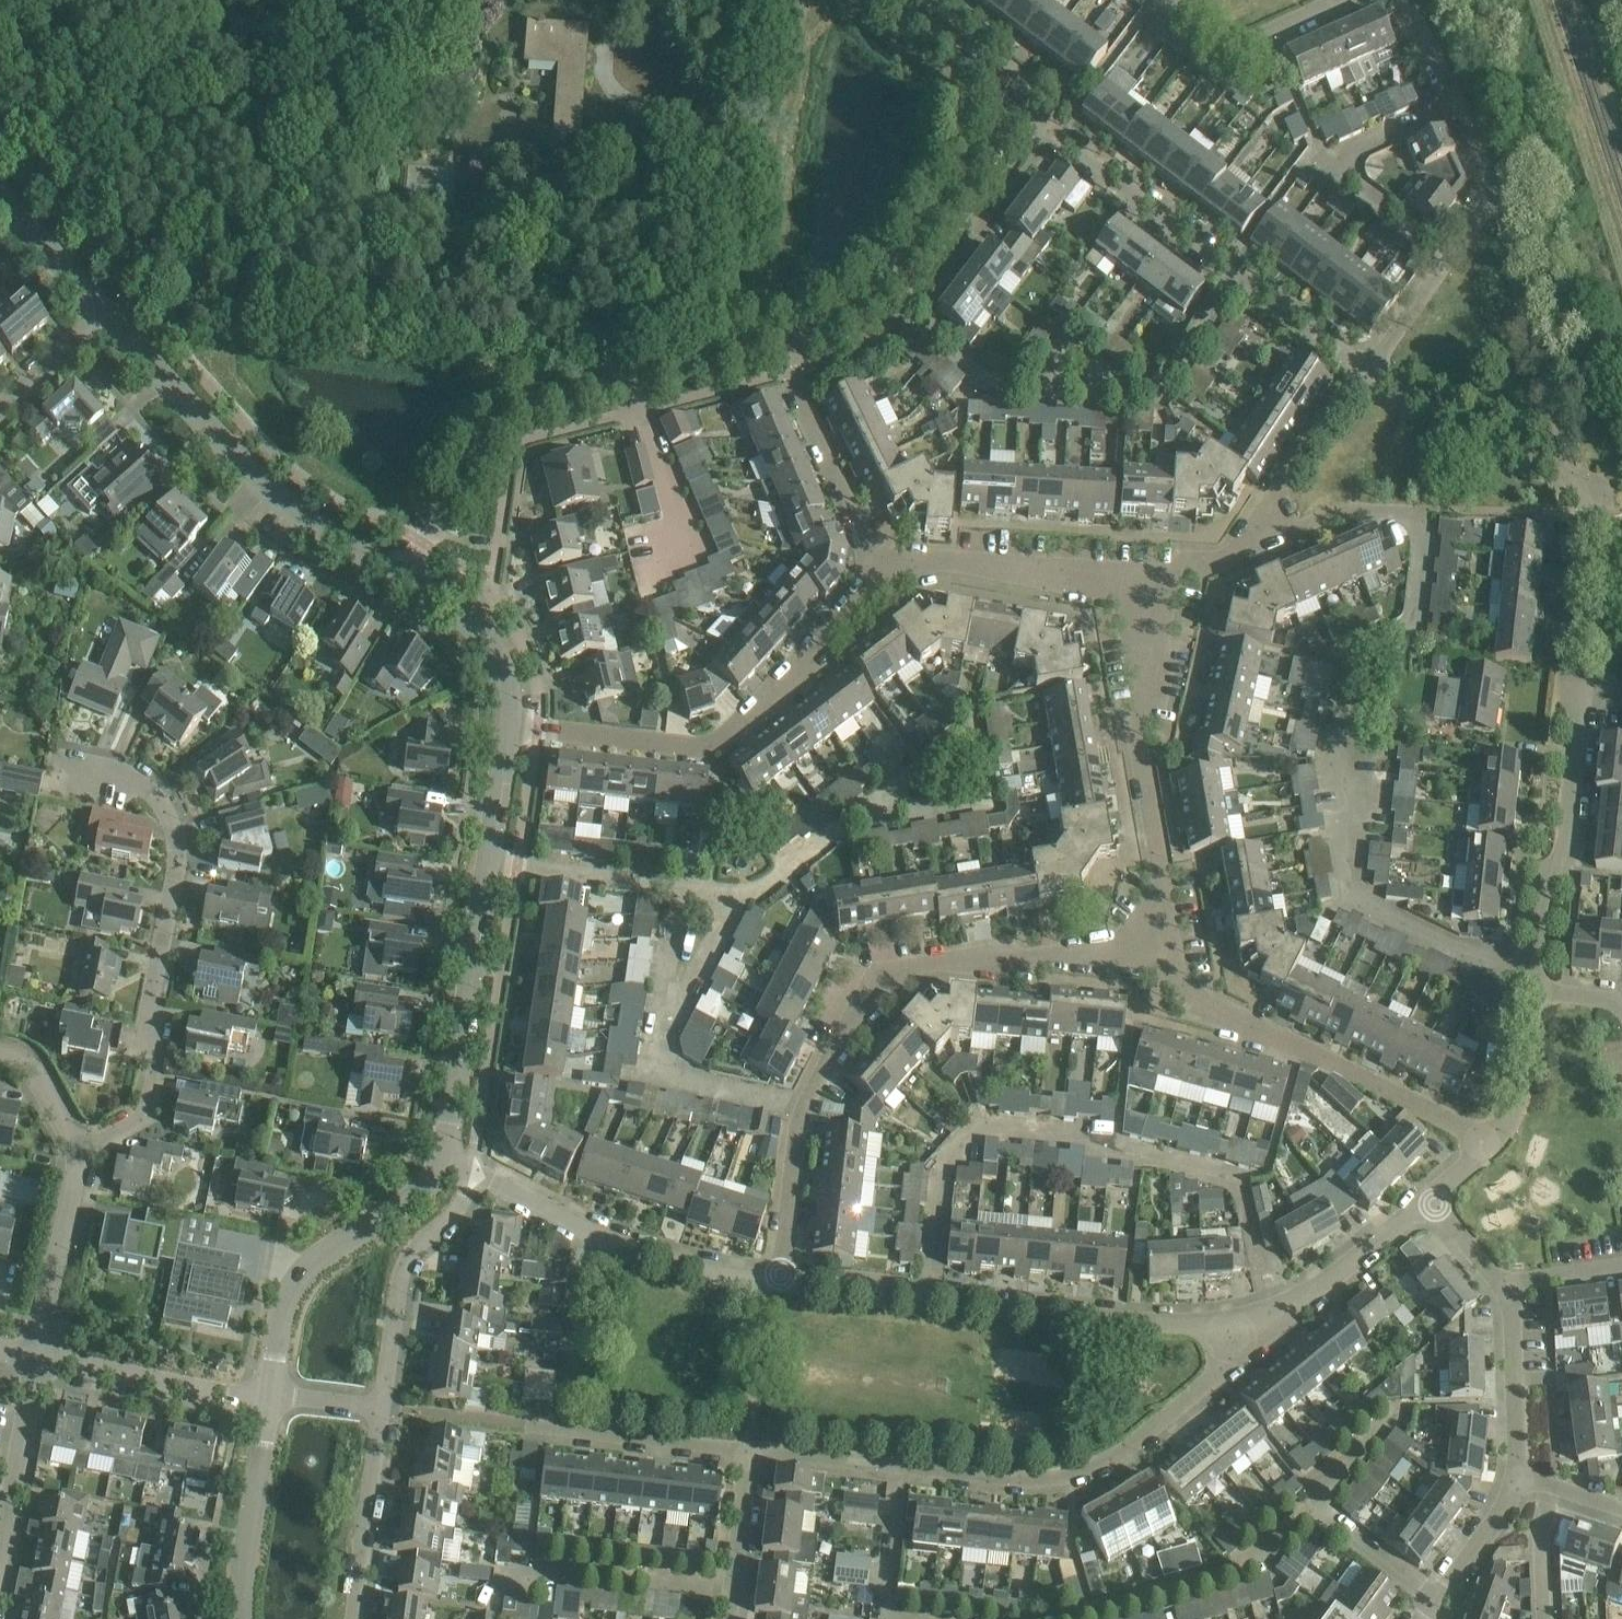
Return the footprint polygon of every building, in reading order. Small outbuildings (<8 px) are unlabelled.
[(983,6),(1003,21),(1019,0),(988,0),(983,6)] [(1047,5),(1041,0),(1019,0),(1003,21),(1023,36),(1047,5)] [(1067,20),(1047,5),(1023,36),(1043,51),(1067,20)] [(1354,22),(1371,58),(1394,47),(1378,12),(1354,22)] [(1166,44),(1180,26),(1171,18),(1169,21),(1159,14),(1150,26),(1159,33),(1156,36),(1166,44)] [(1063,67),(1087,35),(1067,20),(1043,51),(1063,67)] [(1357,64),(1371,58),(1354,22),(1332,33),(1355,85),(1365,80),(1357,64)] [(554,133),(558,133),(579,135),(588,24),(587,24),(586,29),(566,27),(527,25),(525,62),(559,64),(554,133)] [(1347,88),(1355,85),(1332,33),(1309,43),(1325,79),(1339,72),(1347,88)] [(1083,82),(1107,51),(1087,35),(1063,67),(1083,82)] [(1198,45),(1189,38),(1179,50),(1189,58),(1198,45)] [(1302,89),(1325,79),(1309,43),(1286,54),(1302,89)] [(1198,45),(1189,58),(1197,65),(1207,53),(1198,45)] [(1218,82),(1227,89),(1237,77),(1228,70),(1218,82)] [(1237,77),(1227,89),(1236,96),(1246,84),(1237,77)] [(1125,98),(1106,83),(1082,114),(1102,129),(1125,98)] [(1387,93),(1396,114),(1409,109),(1407,105),(1418,100),(1411,86),(1401,91),(1399,87),(1387,93)] [(1431,89),(1419,95),(1426,107),(1437,101),(1431,89)] [(1127,99),(1125,98),(1102,129),(1122,144),(1146,113),(1145,112),(1150,105),(1132,92),(1127,99)] [(1288,92),(1274,99),(1280,110),(1294,104),(1288,92)] [(1384,120),(1396,114),(1387,93),(1374,99),(1376,102),(1366,107),(1372,121),(1383,116),(1384,120)] [(1362,126),(1372,121),(1366,107),(1356,112),(1354,108),(1341,113),(1352,136),(1364,131),(1362,126)] [(1352,136),(1341,113),(1341,112),(1314,124),(1317,130),(1320,128),(1327,142),(1337,137),(1339,142),(1352,136)] [(1165,128),(1146,113),(1122,144),(1142,159),(1165,128)] [(1299,116),(1285,122),(1294,142),(1308,136),(1299,116)] [(1428,176),(1466,182),(1450,145),(1455,143),(1446,123),(1426,132),(1428,137),(1408,146),(1417,166),(1421,175),(1428,176)] [(1185,143),(1165,128),(1142,159),(1162,174),(1185,143)] [(1205,159),(1185,143),(1162,174),(1182,190),(1205,159)] [(1202,205),(1226,174),(1205,159),(1182,190),(1202,205)] [(1075,212),(1079,207),(1092,190),(1063,167),(1054,179),(1049,175),(1043,183),(1038,179),(1021,201),(1049,222),(1063,203),(1075,212)] [(1305,170),(1296,182),(1305,190),(1314,177),(1305,170)] [(1245,189),(1226,174),(1202,205),(1222,220),(1245,189)] [(1452,201),(1466,182),(1428,176),(1409,202),(1426,215),(1423,220),(1440,233),(1454,216),(1449,212),(1456,204),(1452,201)] [(1265,204),(1245,189),(1222,220),(1242,235),(1265,204)] [(1336,213),(1345,201),(1336,194),(1327,206),(1336,213)] [(1041,232),(1049,222),(1021,201),(1004,223),(1014,231),(1006,242),(1034,263),(1052,241),(1041,232)] [(1345,201),(1336,213),(1345,220),(1354,208),(1345,201)] [(1300,219),(1280,203),(1250,242),(1270,257),(1300,219)] [(1320,234),(1300,219),(1270,257),(1290,273),(1320,234)] [(1117,265),(1138,238),(1116,221),(1103,238),(1094,248),(1095,249),(1085,261),(1097,270),(1107,258),(1117,265)] [(1375,243),(1385,231),(1376,224),(1366,236),(1375,243)] [(1385,231),(1375,243),(1385,250),(1394,238),(1385,231)] [(1340,249),(1320,234),(1290,273),(1310,288),(1340,249)] [(1139,282),(1160,254),(1138,238),(1117,265),(1139,282)] [(1020,281),(1034,263),(1006,242),(998,252),(988,244),(971,267),(999,288),(1010,273),(1020,281)] [(1360,264),(1340,249),(1310,288),(1330,303),(1360,264)] [(1161,299),(1182,271),(1160,254),(1139,282),(1161,299)] [(1416,274),(1425,261),(1416,255),(1406,267),(1416,274)] [(1380,280),(1360,264),(1330,303),(1350,318),(1380,280)] [(998,289),(999,288),(971,267),(954,288),(982,310),(990,299),(1002,308),(1010,297),(998,289)] [(1161,299),(1165,302),(1183,316),(1204,288),(1182,271),(1161,299)] [(1400,295),(1380,280),(1350,318),(1370,334),(1400,295)] [(982,310),(954,288),(937,311),(960,329),(956,333),(970,346),(980,333),(970,325),(982,310)] [(24,294),(14,303),(4,291),(0,291),(0,304),(6,311),(30,338),(48,322),(24,294)] [(1068,305),(1058,297),(1050,308),(1060,316),(1068,305)] [(30,338),(6,311),(0,316),(0,340),(12,354),(30,338)] [(1082,333),(1090,322),(1080,314),(1072,324),(1082,333)] [(1245,324),(1234,317),(1228,327),(1238,334),(1245,324)] [(1055,331),(1051,328),(1044,323),(1037,333),(1034,331),(1025,343),(1042,356),(1051,344),(1047,341),(1055,331)] [(905,329),(897,338),(906,347),(915,338),(905,329)] [(1104,349),(1112,339),(1102,331),(1094,341),(1104,349)] [(1033,367),(1042,356),(1025,343),(1016,354),(1019,357),(1011,367),(1021,375),(1029,364),(1033,367)] [(925,365),(933,357),(925,349),(917,357),(925,365)] [(1213,349),(1207,359),(1217,366),(1224,356),(1213,349)] [(1279,377),(1312,399),(1322,385),(1327,389),(1332,381),(1327,378),(1314,369),(1293,355),(1279,377)] [(1135,356),(1127,367),(1138,375),(1146,364),(1135,356)] [(935,375),(942,366),(933,357),(925,365),(935,375)] [(1217,366),(1207,359),(1200,369),(1210,376),(1217,366)] [(1319,362),(1314,369),(1327,378),(1332,371),(1319,362)] [(1303,414),(1312,399),(1279,377),(1265,398),(1304,424),(1309,417),(1303,414)] [(873,407),(871,403),(862,384),(825,401),(833,418),(828,421),(831,428),(873,407)] [(87,432),(88,431),(104,417),(79,388),(74,392),(71,388),(28,426),(43,443),(57,430),(62,427),(65,431),(79,431),(84,428),(87,432)] [(1186,390),(1179,400),(1189,407),(1196,398),(1186,390)] [(750,434),(784,420),(774,397),(754,405),(751,398),(728,408),(736,426),(745,422),(750,434)] [(992,423),(994,399),(981,398),(980,404),(969,403),(968,415),(980,416),(980,422),(992,423)] [(1300,430),(1304,424),(1265,398),(1251,418),(1285,441),(1294,427),(1300,430)] [(1019,406),(1004,405),(1003,418),(1018,419),(1019,406)] [(1030,407),(1019,406),(1018,419),(1031,419),(1030,407)] [(848,447),(884,429),(873,407),(831,428),(835,435),(840,432),(848,447)] [(1068,410),(1054,410),(1054,409),(1054,421),(1067,422),(1068,410)] [(1068,410),(1067,422),(1080,422),(1080,411),(1068,410)] [(1105,412),(1104,424),(1117,425),(1118,413),(1105,412)] [(1128,413),(1127,426),(1139,427),(1140,414),(1128,413)] [(661,421),(672,445),(691,436),(682,415),(661,421)] [(953,423),(954,423),(949,415),(934,422),(938,430),(953,423)] [(1275,455),(1285,441),(1251,418),(1237,439),(1276,465),(1281,459),(1275,455)] [(1189,437),(1196,427),(1184,419),(1178,427),(1181,432),(1189,437)] [(760,457),(794,443),(784,420),(750,434),(760,457)] [(942,438),(957,430),(954,423),(938,430),(942,438)] [(1176,444),(1177,433),(1174,429),(1165,428),(1165,443),(1176,444)] [(853,472),(895,452),(884,429),(848,447),(856,462),(850,465),(853,472)] [(1272,472),(1276,465),(1237,439),(1224,459),(1223,460),(1246,476),(1257,483),(1267,468),(1272,472)] [(684,446),(689,457),(698,453),(694,441),(684,446)] [(770,480),(804,465),(794,443),(760,457),(770,480)] [(92,467),(67,490),(91,515),(102,505),(118,523),(141,503),(132,492),(154,472),(141,458),(143,456),(139,452),(135,455),(126,444),(107,462),(110,466),(100,475),(92,467)] [(679,461),(689,457),(684,446),(674,450),(679,461)] [(635,487),(652,483),(644,449),(627,453),(635,487)] [(1223,460),(1224,459),(1208,449),(1195,467),(1174,465),(1174,472),(1171,512),(1196,514),(1204,514),(1212,515),(1213,507),(1209,499),(1213,497),(1217,505),(1224,509),(1228,502),(1233,496),(1246,476),(1223,460)] [(596,485),(589,486),(582,456),(588,454),(588,452),(544,463),(556,511),(600,500),(596,485)] [(906,474),(906,473),(895,452),(853,472),(857,480),(862,477),(871,493),(882,487),(906,474)] [(780,503),(814,488),(804,465),(770,480),(780,503)] [(954,486),(933,484),(923,465),(906,473),(906,474),(882,487),(893,508),(896,516),(900,523),(906,519),(911,512),(916,515),(911,522),(910,530),(918,531),(926,531),(951,533),(954,486)] [(989,468),(985,468),(964,466),(961,507),(979,508),(979,514),(986,515),(989,468)] [(1012,510),(1014,470),(989,468),(986,515),(994,515),(995,509),(1012,510)] [(1149,470),(1123,469),(1120,516),(1146,517),(1149,470)] [(1036,518),(1039,471),(1014,470),(1012,510),(1029,511),(1028,517),(1036,518)] [(1174,472),(1149,470),(1146,517),(1154,518),(1154,511),(1171,512),(1174,472)] [(1062,513),(1064,473),(1039,471),(1036,518),(1044,519),(1045,512),(1062,513)] [(1086,521),(1089,474),(1064,473),(1062,513),(1079,514),(1078,521),(1086,521)] [(1115,476),(1093,475),(1089,474),(1086,521),(1094,522),(1094,515),(1112,516),(1115,476)] [(699,480),(703,491),(713,487),(709,476),(699,480)] [(694,496),(703,491),(699,480),(689,485),(694,496)] [(8,548),(15,518),(19,514),(20,516),(21,515),(33,505),(14,483),(1,494),(5,499),(3,506),(0,505),(0,546),(8,548)] [(824,512),(824,511),(814,488),(780,503),(790,525),(790,526),(820,513),(820,514),(824,512)] [(179,556),(184,550),(199,534),(199,518),(175,496),(136,537),(164,563),(175,553),(179,556)] [(1234,506),(1238,500),(1233,496),(1228,502),(1234,506)] [(1229,513),(1234,506),(1228,502),(1224,509),(1229,513)] [(890,518),(896,516),(893,508),(887,511),(890,518)] [(713,513),(718,524),(728,520),(723,509),(713,513)] [(708,529),(718,524),(713,513),(703,517),(708,529)] [(830,536),(830,535),(820,514),(820,513),(790,526),(790,525),(786,527),(797,551),(802,549),(802,548),(830,536)] [(539,568),(560,562),(581,557),(577,541),(585,539),(579,516),(573,518),(552,523),(555,535),(532,541),(539,568)] [(894,526),(900,523),(896,516),(890,518),(894,526)] [(1509,556),(1544,560),(1545,548),(1552,548),(1555,522),(1533,519),(1531,532),(1512,530),(1509,556)] [(847,555),(837,533),(837,532),(830,535),(830,536),(802,548),(802,549),(807,560),(806,566),(798,575),(797,575),(820,596),(819,596),(825,602),(842,583),(847,555)] [(1384,570),(1387,576),(1401,569),(1389,541),(1376,547),(1369,532),(1353,539),(1350,533),(1343,536),(1361,580),(1384,570)] [(1339,589),(1361,580),(1343,536),(1336,540),(1338,546),(1323,552),(1339,589)] [(1442,549),(1456,550),(1457,538),(1440,536),(1442,549)] [(86,538),(74,549),(87,564),(99,553),(86,538)] [(252,565),(224,545),(193,587),(221,608),(232,592),(246,603),(274,566),(259,555),(252,565)] [(729,551),(734,562),(744,558),(739,547),(729,551)] [(1456,550),(1442,549),(1441,561),(1454,561),(1456,550)] [(730,564),(734,562),(729,551),(707,561),(715,582),(726,578),(734,575),(730,564)] [(1316,599),(1339,589),(1323,552),(1307,559),(1304,553),(1297,556),(1316,599)] [(1292,609),(1293,609),(1316,599),(1297,556),(1290,559),(1292,565),(1277,572),(1292,609)] [(1543,572),(1544,560),(1509,556),(1506,582),(1541,586),(1541,587),(1548,587),(1549,573),(1543,572)] [(550,614),(571,608),(592,603),(588,588),(605,584),(599,560),(563,569),(566,581),(543,587),(550,614)] [(163,591),(174,578),(178,574),(169,566),(153,582),(163,591)] [(295,631),(303,619),(315,600),(302,592),(306,585),(282,571),(278,578),(273,576),(270,582),(262,596),(264,597),(251,619),(264,627),(271,617),(295,631)] [(797,575),(798,575),(793,571),(775,590),(779,593),(803,614),(819,596),(820,596),(797,575)] [(1296,615),(1293,609),(1292,609),(1277,572),(1247,585),(1249,590),(1242,593),(1251,600),(1248,604),(1239,597),(1237,605),(1232,604),(1225,635),(1271,645),(1276,624),(1296,615)] [(1452,583),(1453,576),(1439,575),(1438,587),(1434,587),(1432,600),(1454,603),(1456,584),(1452,583)] [(0,578),(0,652),(1,652),(9,610),(5,609),(11,580),(0,578)] [(163,591),(173,600),(185,587),(174,578),(163,591)] [(726,578),(715,582),(718,592),(730,588),(726,578)] [(1541,587),(1541,586),(1506,582),(1503,608),(1545,613),(1546,599),(1540,598),(1541,587)] [(1240,588),(1242,593),(1249,590),(1247,585),(1240,588)] [(700,597),(704,607),(716,603),(712,593),(700,597)] [(806,617),(803,614),(779,593),(762,611),(789,635),(806,617)] [(680,604),(676,594),(665,598),(668,608),(680,604)] [(616,630),(612,614),(626,610),(642,614),(643,609),(644,609),(641,599),(595,610),(574,616),(577,628),(554,633),(561,660),(603,649),(600,634),(616,630)] [(917,609),(923,605),(919,599),(913,604),(917,609)] [(949,605),(941,604),(933,602),(932,608),(934,618),(929,619),(927,610),(923,605),(917,609),(911,614),(891,629),(916,661),(915,661),(919,666),(940,651),(964,656),(966,649),(965,649),(973,610),(949,605)] [(737,621),(745,629),(772,654),(789,635),(754,603),(737,621)] [(668,608),(672,619),(684,614),(680,604),(668,608)] [(911,614),(917,609),(913,604),(907,609),(911,614)] [(351,676),(353,672),(365,653),(353,646),(369,621),(345,606),(322,643),(338,652),(331,664),(351,676)] [(990,654),(998,608),(991,606),(990,613),(973,610),(965,649),(966,649),(990,654)] [(1503,608),(1503,609),(1491,607),(1488,633),(1500,635),(1500,634),(1535,638),(1536,626),(1543,627),(1545,613),(1503,608)] [(1014,659),(1022,619),(1005,616),(1006,609),(998,608),(990,654),(1014,659)] [(1380,622),(1375,610),(1364,615),(1369,626),(1380,622)] [(719,641),(731,620),(718,613),(707,634),(719,641)] [(1433,627),(1447,629),(1447,617),(1435,615),(1433,627)] [(1055,625),(1056,619),(1047,617),(1046,624),(1055,625)] [(1055,625),(1046,624),(1022,619),(1014,659),(1012,665),(1033,669),(1036,689),(1082,681),(1078,656),(1076,647),(1075,638),(1067,639),(1060,645),(1057,642),(1063,635),(1065,627),(1055,625)] [(1065,627),(1066,621),(1056,619),(1055,625),(1065,627)] [(720,640),(729,648),(755,672),(772,654),(745,629),(737,621),(720,640)] [(112,716),(120,696),(125,685),(121,683),(130,662),(145,668),(157,640),(121,624),(100,674),(84,668),(79,679),(71,699),(112,716)] [(1308,644),(1316,641),(1309,625),(1301,628),(1304,634),(1306,640),(1308,644)] [(1345,637),(1340,625),(1329,630),(1334,642),(1345,637)] [(1293,638),(1304,634),(1301,628),(1288,634),(1293,638)] [(896,676),(915,661),(916,661),(891,629),(878,639),(874,634),(868,639),(896,676)] [(1290,649),(1293,638),(1288,634),(1287,638),(1285,648),(1290,649)] [(1306,640),(1304,634),(1293,638),(1299,643),(1306,640)] [(1542,638),(1535,638),(1500,634),(1500,635),(1497,661),(1532,665),(1533,652),(1540,653),(1542,638)] [(1076,647),(1083,646),(1081,637),(1075,638),(1076,647)] [(1297,651),(1299,643),(1293,638),(1290,649),(1297,651)] [(876,692),(896,676),(868,639),(861,644),(865,649),(851,660),(876,692)] [(223,641),(214,653),(229,664),(238,653),(223,641)] [(674,641),(663,645),(666,656),(678,651),(674,641)] [(1430,654),(1444,655),(1446,643),(1432,641),(1430,654)] [(435,678),(420,669),(428,657),(403,642),(389,665),(378,658),(366,676),(364,680),(386,694),(396,679),(409,687),(410,685),(421,692),(435,678)] [(1257,677),(1263,652),(1217,642),(1215,650),(1221,652),(1218,668),(1257,677)] [(1078,656),(1084,655),(1083,646),(1076,647),(1078,656)] [(738,691),(755,672),(729,648),(711,667),(738,691)] [(637,676),(656,672),(651,655),(633,660),(637,676)] [(584,665),(588,678),(571,682),(574,694),(584,691),(588,705),(597,703),(613,699),(628,695),(618,656),(582,665),(582,666),(584,665)] [(1309,663),(1304,687),(1307,688),(1328,693),(1333,668),(1328,667),(1315,664),(1309,663)] [(1252,701),(1257,677),(1218,668),(1214,685),(1208,683),(1206,691),(1252,701)] [(1504,675),(1482,672),(1471,670),(1469,686),(1443,682),(1442,681),(1435,719),(1437,719),(1463,723),(1462,729),(1473,730),(1495,733),(1504,675)] [(176,681),(164,671),(142,698),(154,708),(145,718),(167,735),(164,738),(175,747),(177,744),(180,746),(202,719),(207,723),(222,704),(202,689),(192,701),(173,686),(176,681)] [(853,720),(874,704),(849,672),(835,683),(831,677),(824,682),(853,720)] [(948,678),(944,678),(946,689),(951,688),(958,689),(961,675),(949,673),(948,678)] [(344,697),(352,684),(338,675),(330,689),(344,697)] [(932,682),(941,693),(946,689),(944,678),(941,675),(932,682)] [(712,685),(707,690),(702,676),(678,685),(690,719),(714,711),(712,705),(722,694),(712,685)] [(833,735),(853,720),(824,682),(818,687),(822,692),(809,703),(833,735)] [(1328,693),(1307,688),(1304,687),(1301,700),(1307,701),(1305,713),(1317,715),(1319,705),(1325,706),(1328,693)] [(1048,722),(1088,715),(1085,698),(1092,697),(1090,688),(1044,696),(1048,722)] [(463,689),(452,694),(454,700),(461,702),(466,700),(466,696),(463,689)] [(1246,726),(1252,701),(1206,691),(1204,699),(1211,700),(1207,717),(1246,726)] [(613,699),(597,703),(602,724),(620,726),(613,699)] [(813,750),(833,735),(809,703),(795,713),(791,708),(785,713),(813,750)] [(1001,704),(989,707),(991,718),(1003,716),(1001,704)] [(950,705),(941,712),(948,722),(958,715),(950,705)] [(794,765),(813,750),(785,713),(779,717),(783,723),(769,733),(794,765)] [(1314,727),(1317,715),(1305,713),(1302,724),(1296,723),(1293,736),(1317,741),(1320,728),(1314,727)] [(1052,746),(1099,739),(1097,731),(1091,732),(1088,715),(1048,722),(1052,746)] [(1241,751),(1246,726),(1207,717),(1203,734),(1197,732),(1191,757),(1221,758),(1224,747),(1241,751)] [(441,729),(419,726),(415,725),(412,745),(408,744),(404,770),(448,777),(451,751),(438,748),(441,729)] [(919,728),(909,736),(918,746),(927,738),(919,728)] [(266,760),(245,764),(241,757),(250,751),(237,731),(212,747),(220,758),(196,773),(215,802),(229,792),(233,798),(273,788),(266,760)] [(774,780),(794,765),(769,733),(756,743),(751,738),(745,743),(774,780)] [(1314,754),(1317,741),(1293,736),(1290,749),(1314,754)] [(1057,771),(1096,764),(1094,747),(1100,746),(1099,739),(1052,746),(1057,771)] [(902,742),(892,749),(900,759),(909,752),(902,742)] [(998,756),(1010,754),(1008,742),(996,744),(998,756)] [(1595,845),(1599,846),(1597,868),(1621,871),(1621,744),(1599,742),(1599,745),(1604,746),(1601,767),(1597,766),(1596,770),(1601,771),(1599,793),(1600,793),(1600,796),(1605,796),(1603,817),(1598,817),(1597,820),(1602,821),(1600,842),(1595,842),(1595,845)] [(753,796),(774,780),(745,743),(739,748),(743,753),(729,764),(753,796)] [(332,746),(322,760),(332,767),(342,753),(332,746)] [(1400,772),(1414,774),(1415,767),(1418,768),(1420,748),(1399,746),(1397,759),(1401,760),(1400,772)] [(1424,749),(1423,758),(1436,759),(1437,750),(1424,749)] [(998,756),(1000,768),(1012,767),(1010,754),(998,756)] [(1486,781),(1520,785),(1522,771),(1527,772),(1529,759),(1489,755),(1486,781)] [(550,756),(546,792),(580,796),(584,760),(550,756)] [(1224,770),(1221,758),(1191,757),(1194,774),(1171,778),(1172,786),(1179,785),(1182,802),(1221,795),(1217,771),(1224,770)] [(584,760),(580,796),(579,807),(603,810),(609,763),(584,760)] [(630,802),(634,766),(609,763),(605,799),(630,802)] [(1061,796),(1107,788),(1106,780),(1099,781),(1096,764),(1057,771),(1061,796)] [(0,765),(0,783),(40,792),(44,774),(0,765)] [(871,765),(862,773),(870,782),(879,775),(871,765)] [(654,805),(659,769),(634,766),(630,802),(654,805)] [(1292,784),(1317,780),(1314,766),(1289,770),(1292,784)] [(679,808),(684,772),(659,769),(654,805),(679,808)] [(684,772),(679,808),(705,811),(709,775),(684,772)] [(1413,781),(1414,774),(1400,772),(1398,784),(1393,784),(1392,798),(1414,800),(1417,781),(1413,781)] [(862,773),(853,780),(860,790),(870,783),(862,773)] [(1519,799),(1520,785),(1486,781),(1484,796),(1471,795),(1470,806),(1483,807),(1523,811),(1524,799),(1519,799)] [(354,784),(338,782),(335,803),(351,805),(354,784)] [(328,786),(311,791),(315,808),(333,803),(328,786)] [(392,786),(391,793),(395,793),(411,796),(412,789),(392,786)] [(1107,788),(1061,796),(1065,820),(1105,813),(1102,797),(1108,796),(1107,788)] [(1016,791),(1004,794),(1006,805),(1018,803),(1016,791)] [(411,796),(395,793),(391,793),(389,792),(385,818),(400,820),(397,835),(438,841),(442,813),(415,809),(417,796),(411,796)] [(1315,805),(1313,794),(1301,796),(1303,807),(1315,805)] [(1179,828),(1225,820),(1221,795),(1182,802),(1184,819),(1178,820),(1179,828)] [(839,806),(832,796),(822,803),(830,813),(839,806)] [(1412,820),(1414,800),(1392,798),(1391,812),(1395,812),(1394,825),(1408,826),(1409,819),(1412,820)] [(822,803),(813,810),(821,820),(830,813),(822,803)] [(1007,812),(1016,818),(1020,812),(1018,803),(1006,805),(1007,812)] [(218,866),(240,871),(259,875),(262,859),(273,856),(267,834),(259,804),(244,808),(247,821),(226,826),(230,844),(232,843),(231,849),(222,847),(218,866)] [(1323,816),(1317,816),(1315,805),(1303,807),(1307,832),(1325,829),(1323,816)] [(1522,824),(1523,811),(1483,807),(1480,834),(1514,838),(1516,823),(1522,824)] [(124,830),(126,816),(93,809),(89,831),(87,840),(97,842),(95,851),(113,855),(112,858),(130,861),(130,858),(148,862),(153,836),(124,830)] [(1054,857),(1030,861),(1038,907),(1056,904),(1057,911),(1083,906),(1079,886),(1098,859),(1119,856),(1114,830),(1108,831),(1105,813),(1065,820),(1058,821),(1062,845),(1054,857)] [(1009,827),(1013,822),(1005,815),(998,817),(1000,829),(1009,827)] [(998,817),(986,818),(988,831),(1000,829),(998,817)] [(674,854),(672,867),(710,871),(716,819),(711,818),(710,822),(702,821),(700,845),(686,843),(685,856),(674,854)] [(1230,845),(1226,824),(1225,820),(1179,828),(1181,836),(1187,835),(1190,852),(1230,845)] [(960,823),(949,825),(951,837),(962,835),(960,823)] [(1035,832),(1044,838),(1042,824),(1034,825),(1035,832)] [(949,825),(937,827),(939,839),(951,837),(949,825)] [(800,836),(792,826),(783,833),(790,843),(800,836)] [(576,833),(561,831),(539,828),(536,851),(573,855),(576,833)] [(911,831),(900,833),(900,834),(902,846),(913,844),(911,831)] [(584,856),(586,839),(576,838),(577,833),(576,833),(573,855),(584,856)] [(900,834),(888,835),(891,848),(902,846),(900,834)] [(1393,834),(1392,846),(1406,847),(1407,835),(1393,834)] [(1028,844),(1042,842),(1032,835),(1026,836),(1028,844)] [(1321,839),(1308,841),(1310,852),(1323,850),(1321,839)] [(862,840),(850,842),(853,854),(864,852),(862,840)] [(1473,842),(1473,843),(1469,842),(1469,841),(1460,840),(1458,864),(1459,864),(1458,867),(1470,869),(1510,873),(1512,861),(1506,860),(1508,846),(1473,842)] [(343,845),(327,843),(326,855),(342,857),(343,845)] [(623,861),(624,848),(613,847),(612,860),(623,861)] [(633,862),(635,850),(624,848),(623,861),(633,862)] [(1266,874),(1265,870),(1261,848),(1215,856),(1217,865),(1223,864),(1226,880),(1266,874)] [(672,867),(674,854),(663,853),(662,865),(672,867)] [(405,859),(384,856),(379,855),(375,881),(370,884),(367,899),(372,904),(387,907),(388,902),(428,908),(432,879),(403,875),(405,859)] [(1031,867),(1007,871),(1015,918),(1023,917),(1022,910),(1038,907),(1031,867)] [(42,868),(39,881),(50,883),(54,880),(56,871),(42,868)] [(1509,886),(1510,873),(1470,869),(1468,895),(1502,898),(1503,885),(1509,886)] [(1007,919),(1015,918),(1007,871),(982,876),(989,916),(1006,913),(1007,919)] [(1389,874),(1375,872),(1374,885),(1386,886),(1388,886),(1389,874)] [(117,881),(95,877),(82,874),(76,907),(104,913),(101,932),(119,935),(120,930),(136,933),(143,901),(114,895),(117,881)] [(1224,906),(1270,898),(1266,874),(1226,880),(1229,897),(1222,898),(1224,906)] [(1592,889),(1593,876),(1583,875),(1581,888),(1592,889)] [(800,883),(808,893),(817,886),(809,876),(800,883)] [(966,926),(958,880),(934,884),(932,876),(932,877),(940,924),(957,921),(958,927),(966,926)] [(972,918),(989,916),(982,876),(958,880),(966,926),(974,925),(972,918)] [(939,924),(940,924),(932,877),(907,881),(915,927),(922,926),(921,920),(938,917),(939,924)] [(1327,877),(1315,879),(1317,890),(1329,888),(1327,877)] [(907,929),(915,927),(907,881),(882,885),(889,925),(906,922),(907,929)] [(209,892),(203,923),(225,927),(253,933),(258,909),(269,911),(273,892),(263,890),(241,885),(239,898),(209,892)] [(590,892),(582,891),(543,885),(539,909),(548,911),(548,910),(578,914),(586,915),(590,892)] [(872,928),(889,925),(882,885),(858,889),(866,936),(873,934),(872,928)] [(1388,886),(1386,886),(1384,899),(1408,901),(1422,903),(1424,890),(1388,887),(1388,886)] [(1329,888),(1317,890),(1319,902),(1331,900),(1329,888)] [(858,937),(866,936),(858,889),(832,894),(839,933),(857,930),(858,937)] [(657,896),(645,894),(638,893),(635,916),(658,919),(660,906),(656,905),(657,896)] [(1502,898),(1468,895),(1455,894),(1454,909),(1466,911),(1465,922),(1477,923),(1475,936),(1483,937),(1483,930),(1494,931),(1495,925),(1499,925),(1502,898)] [(1274,923),(1274,922),(1270,898),(1224,906),(1225,914),(1232,913),(1234,930),(1274,923)] [(765,913),(757,909),(754,908),(750,916),(761,922),(765,913)] [(586,916),(586,915),(578,914),(548,910),(548,911),(545,933),(583,939),(591,940),(593,940),(595,927),(585,926),(587,916),(586,916)] [(1339,912),(1334,922),(1333,923),(1344,928),(1350,917),(1339,912)] [(334,919),(321,916),(318,935),(334,938),(334,919)] [(656,933),(658,919),(635,916),(631,939),(637,940),(637,939),(638,939),(651,941),(652,932),(656,933)] [(1297,933),(1304,928),(1303,917),(1295,919),(1297,933)] [(1295,969),(1296,970),(1304,953),(1284,943),(1280,921),(1274,922),(1274,923),(1234,930),(1240,961),(1245,960),(1246,968),(1255,961),(1258,965),(1250,972),(1256,976),(1254,980),(1282,994),(1295,969)] [(1366,939),(1372,928),(1361,923),(1356,934),(1366,939)] [(397,929),(371,925),(363,977),(386,980),(387,970),(418,974),(422,946),(395,942),(397,929)] [(1605,927),(1604,926),(1603,931),(1601,963),(1621,965),(1621,929),(1605,927)] [(1310,940),(1314,933),(1304,928),(1297,933),(1310,940)] [(1382,933),(1372,928),(1366,939),(1376,944),(1382,933)] [(1603,931),(1599,931),(1577,928),(1572,970),(1600,973),(1601,963),(1603,931)] [(835,950),(817,940),(801,932),(790,953),(824,972),(835,950)] [(591,953),(593,940),(591,940),(583,939),(545,933),(541,957),(580,962),(581,952),(591,953)] [(649,950),(651,941),(638,939),(637,939),(637,940),(636,948),(630,947),(628,961),(651,965),(653,951),(649,950)] [(80,996),(108,1002),(114,973),(119,974),(121,962),(106,959),(109,947),(83,941),(78,965),(86,966),(80,996)] [(732,950),(743,956),(748,947),(737,942),(732,950)] [(1417,950),(1406,945),(1400,956),(1411,961),(1417,950)] [(739,964),(743,956),(732,950),(728,959),(739,964)] [(1427,955),(1417,950),(1411,961),(1421,967),(1427,955)] [(263,957),(260,956),(239,952),(236,965),(201,958),(194,989),(220,994),(218,1001),(238,1005),(245,970),(260,973),(263,957)] [(813,993),(824,972),(790,953),(779,974),(813,993)] [(576,986),(580,962),(541,957),(538,980),(576,986)] [(1461,972),(1449,966),(1445,978),(1456,984),(1461,972)] [(1318,980),(1296,970),(1295,969),(1282,994),(1276,1005),(1293,1013),(1290,1019),(1297,1023),(1318,980)] [(1247,977),(1254,980),(1256,976),(1250,972),(1247,977)] [(1472,977),(1461,972),(1456,984),(1466,989),(1472,977)] [(802,1013),(813,993),(779,974),(768,995),(802,1013)] [(645,978),(636,976),(626,975),(624,985),(631,985),(644,987),(645,978)] [(573,1009),(576,986),(538,980),(534,1003),(573,1009)] [(1322,1028),(1340,991),(1318,980),(1297,1023),(1304,1026),(1307,1020),(1322,1028)] [(710,992),(721,998),(726,989),(715,983),(710,992)] [(1492,995),(1503,1000),(1509,989),(1498,984),(1492,995)] [(643,995),(644,987),(631,985),(624,985),(624,987),(615,986),(612,1006),(615,1007),(621,1006),(645,1010),(647,996),(643,995)] [(392,992),(370,989),(359,987),(354,1017),(366,1018),(364,1034),(408,1041),(413,1010),(389,1007),(392,992)] [(1072,1037),(1076,997),(1059,995),(1060,989),(1051,988),(1050,995),(1051,995),(1046,1042),(1047,1042),(1048,1035),(1072,1037)] [(996,1037),(1001,991),(993,990),(992,996),(975,995),(971,1035),(972,1035),(996,1037)] [(1021,1040),(1025,999),(1008,998),(1009,991),(1001,991),(996,1037),(1021,1040)] [(1341,1045),(1362,1002),(1340,991),(1322,1028),(1337,1035),(1334,1041),(1341,1045)] [(717,1006),(721,998),(710,992),(706,1000),(717,1006)] [(975,995),(949,992),(944,992),(943,997),(935,996),(939,1007),(934,1009),(930,998),(925,1004),(921,1001),(900,1025),(930,1051),(930,1052),(935,1056),(949,1039),(971,1042),(972,1035),(971,1035),(975,995)] [(1097,1040),(1101,993),(1094,992),(1093,999),(1076,997),(1072,1037),(1097,1040)] [(1123,1042),(1127,1002),(1109,1000),(1109,994),(1101,993),(1097,1040),(1123,1042)] [(791,1034),(792,1034),(802,1013),(768,995),(756,1017),(758,1018),(791,1034)] [(925,1004),(930,998),(927,995),(921,1001),(925,1004)] [(1051,995),(1050,995),(1043,995),(1042,1001),(1025,999),(1021,1040),(1046,1042),(1051,995)] [(1503,1000),(1492,995),(1487,1005),(1498,1010),(1503,1000)] [(1367,1050),(1385,1014),(1362,1002),(1341,1045),(1349,1048),(1351,1042),(1367,1050)] [(569,1032),(573,1009),(534,1003),(531,1027),(569,1032)] [(66,1005),(64,1016),(86,1021),(88,1009),(66,1005)] [(642,1025),(645,1010),(621,1006),(615,1007),(621,1008),(619,1022),(625,1022),(624,1030),(637,1032),(638,1024),(642,1025)] [(294,1028),(296,1008),(278,1007),(277,1027),(294,1028)] [(713,1020),(695,1011),(680,1041),(684,1056),(690,1060),(704,1031),(707,1034),(713,1020)] [(1387,1067),(1408,1025),(1385,1014),(1367,1050),(1383,1058),(1380,1064),(1387,1067)] [(109,1055),(118,1057),(120,1044),(121,1045),(122,1043),(91,1037),(94,1022),(86,1021),(64,1016),(63,1016),(59,1032),(68,1034),(64,1051),(63,1051),(62,1056),(67,1057),(67,1056),(85,1059),(81,1080),(103,1085),(109,1055)] [(257,1022),(244,1020),(227,1016),(224,1031),(189,1024),(186,1040),(188,1041),(186,1055),(226,1063),(229,1048),(246,1052),(249,1038),(254,1038),(257,1022)] [(806,1041),(792,1034),(791,1034),(758,1018),(753,1028),(766,1035),(760,1045),(795,1063),(806,1041)] [(914,1070),(930,1052),(930,1051),(900,1025),(889,1037),(884,1033),(879,1039),(914,1070)] [(1412,1072),(1430,1036),(1408,1025),(1387,1067),(1394,1070),(1397,1065),(1412,1072)] [(566,1056),(569,1032),(531,1027),(527,1050),(566,1056)] [(636,1041),(637,1032),(624,1030),(610,1031),(606,1053),(614,1052),(638,1056),(640,1042),(636,1041)] [(1158,1078),(1170,1033),(1163,1031),(1161,1037),(1144,1033),(1133,1072),(1158,1078)] [(1182,1085),(1193,1046),(1176,1041),(1178,1035),(1170,1033),(1158,1078),(1182,1085)] [(1432,1089),(1452,1047),(1430,1036),(1412,1072),(1427,1080),(1424,1086),(1432,1089)] [(350,1042),(316,1037),(313,1052),(348,1057),(350,1042)] [(897,1089),(914,1070),(879,1039),(873,1045),(878,1049),(867,1062),(897,1089)] [(760,1045),(750,1040),(740,1061),(750,1066),(749,1067),(784,1085),(795,1063),(760,1045)] [(1206,1091),(1218,1046),(1211,1044),(1209,1050),(1193,1046),(1182,1085),(1206,1091)] [(385,1050),(357,1046),(352,1074),(364,1076),(362,1094),(363,1094),(361,1110),(380,1113),(383,1097),(399,1099),(404,1069),(382,1066),(385,1050)] [(1230,1098),(1241,1059),(1224,1054),(1226,1048),(1218,1046),(1206,1091),(1230,1098)] [(1476,1058),(1456,1049),(1452,1047),(1432,1089),(1439,1092),(1441,1087),(1458,1095),(1476,1058)] [(562,1080),(566,1056),(527,1050),(523,1074),(562,1080)] [(636,1069),(638,1056),(614,1052),(606,1053),(603,1076),(610,1078),(620,1080),(622,1067),(636,1069)] [(951,1070),(958,1062),(956,1056),(947,1066),(951,1070)] [(969,1064),(970,1057),(956,1056),(958,1062),(969,1064)] [(976,1075),(978,1058),(970,1057),(969,1064),(968,1069),(968,1074),(976,1075)] [(1254,1104),(1266,1059),(1259,1057),(1257,1063),(1241,1059),(1230,1098),(1254,1104)] [(1279,1111),(1290,1072),(1272,1068),(1274,1061),(1266,1059),(1254,1104),(1279,1111)] [(851,1070),(845,1077),(862,1092),(847,1109),(875,1124),(886,1111),(881,1107),(897,1089),(867,1062),(856,1075),(851,1070)] [(956,1074),(961,1069),(958,1062),(951,1070),(956,1074)] [(956,1074),(951,1070),(947,1066),(941,1072),(954,1084),(960,1077),(956,1074)] [(582,1083),(595,1085),(597,1076),(583,1074),(582,1083)] [(610,1078),(603,1076),(597,1076),(595,1085),(609,1087),(610,1078)] [(618,1088),(620,1080),(610,1078),(609,1087),(618,1088)] [(582,1147),(580,1146),(557,1134),(554,1139),(541,1132),(543,1117),(549,1118),(554,1084),(534,1081),(534,1087),(513,1084),(505,1139),(515,1157),(564,1183),(582,1147)] [(1329,1096),(1349,1115),(1363,1101),(1342,1081),(1329,1096)] [(659,1090),(644,1086),(638,1115),(652,1118),(659,1090)] [(241,1095),(218,1090),(202,1087),(199,1099),(180,1095),(178,1105),(172,1108),(176,1115),(174,1127),(184,1129),(189,1138),(199,1132),(212,1135),(215,1124),(221,1120),(239,1124),(242,1106),(239,1106),(241,1095)] [(600,1101),(609,1102),(613,1103),(615,1094),(615,1093),(604,1092),(600,1101)] [(681,1095),(667,1092),(666,1096),(658,1094),(656,1103),(665,1105),(662,1120),(674,1123),(676,1118),(681,1095)] [(1294,1092),(1291,1104),(1303,1108),(1303,1107),(1305,1101),(1307,1095),(1306,1095),(1294,1092)] [(628,1097),(615,1094),(613,1103),(626,1106),(628,1097)] [(695,1102),(695,1098),(681,1095),(676,1118),(674,1123),(699,1128),(702,1113),(693,1111),(695,1102)] [(1002,1096),(990,1095),(989,1107),(1001,1108),(1002,1096)] [(697,1098),(696,1098),(695,1098),(695,1102),(693,1111),(702,1113),(704,1104),(696,1102),(697,1098)] [(1040,1100),(1029,1098),(1028,1111),(1039,1112),(1040,1100)] [(1040,1099),(1040,1100),(1039,1112),(1051,1113),(1052,1100),(1040,1099)] [(11,1150),(18,1118),(12,1117),(14,1104),(0,1101),(0,1148),(11,1150)] [(604,1115),(609,1102),(600,1101),(595,1112),(604,1115)] [(652,1118),(662,1120),(665,1105),(656,1103),(652,1118)] [(1090,1104),(1079,1103),(1077,1116),(1089,1117),(1090,1104)] [(1100,1118),(1102,1105),(1090,1104),(1089,1117),(1100,1118)] [(956,1123),(964,1114),(955,1105),(947,1114),(956,1123)] [(306,1126),(300,1154),(314,1156),(314,1157),(359,1166),(360,1160),(363,1161),(368,1137),(348,1133),(336,1130),(339,1115),(318,1110),(307,1108),(303,1125),(306,1126)] [(874,1136),(875,1124),(847,1109),(844,1131),(821,1128),(820,1137),(826,1138),(824,1155),(865,1159),(867,1135),(874,1136)] [(739,1122),(741,1112),(732,1110),(730,1120),(739,1122)] [(770,1119),(770,1114),(756,1111),(751,1134),(779,1140),(781,1121),(770,1119)] [(1382,1146),(1408,1171),(1427,1151),(1418,1142),(1427,1132),(1405,1111),(1395,1121),(1401,1127),(1382,1146)] [(599,1127),(604,1115),(595,1112),(590,1123),(599,1127)] [(1143,1134),(1146,1122),(1135,1119),(1131,1131),(1143,1134)] [(736,1136),(739,1122),(730,1120),(727,1134),(736,1136)] [(594,1138),(599,1127),(590,1123),(585,1134),(594,1138)] [(1170,1129),(1159,1126),(1156,1138),(1167,1141),(1170,1129)] [(1181,1132),(1170,1129),(1167,1141),(1178,1144),(1181,1132)] [(1382,1147),(1370,1135),(1351,1155),(1354,1158),(1355,1158),(1388,1191),(1408,1171),(1382,1146),(1382,1147)] [(1218,1142),(1207,1139),(1204,1151),(1215,1154),(1218,1142)] [(1009,1159),(1010,1149),(997,1148),(997,1143),(985,1141),(983,1163),(995,1164),(996,1158),(1009,1159)] [(185,1150),(148,1142),(146,1155),(132,1152),(129,1167),(117,1164),(113,1183),(122,1185),(120,1194),(143,1199),(145,1190),(149,1191),(153,1173),(169,1176),(172,1161),(182,1164),(185,1150)] [(1218,1142),(1215,1154),(1226,1157),(1229,1145),(1218,1142)] [(611,1151),(609,1150),(588,1143),(577,1181),(599,1188),(611,1151)] [(1058,1164),(1059,1153),(1047,1152),(1047,1147),(1035,1146),(1032,1175),(1055,1178),(1056,1164),(1058,1164)] [(1021,1150),(1010,1149),(1009,1159),(1021,1160),(1021,1150)] [(622,1195),(634,1158),(611,1151),(599,1188),(622,1195)] [(1267,1155),(1255,1152),(1252,1164),(1263,1167),(1267,1155)] [(1071,1155),(1059,1153),(1058,1164),(1070,1165),(1071,1155)] [(862,1184),(865,1159),(824,1155),(822,1172),(816,1171),(815,1179),(862,1184)] [(644,1202),(656,1165),(634,1158),(622,1195),(644,1202)] [(1369,1211),(1388,1191),(1355,1158),(1354,1158),(1336,1177),(1331,1172),(1322,1181),(1346,1211),(1359,1201),(1369,1211)] [(329,1161),(317,1159),(315,1172),(326,1174),(329,1161)] [(265,1166),(243,1161),(236,1160),(233,1176),(242,1178),(236,1206),(282,1216),(285,1204),(293,1199),(287,1191),(288,1186),(262,1180),(265,1166)] [(924,1166),(912,1164),(911,1176),(923,1177),(924,1166)] [(667,1209),(679,1172),(656,1165),(644,1202),(667,1209)] [(957,1169),(956,1182),(956,1184),(968,1185),(967,1190),(978,1191),(980,1168),(969,1167),(969,1170),(957,1169)] [(1108,1170),(1095,1169),(1094,1179),(1107,1180),(1108,1170)] [(1120,1171),(1108,1170),(1107,1180),(1119,1181),(1120,1171)] [(702,1179),(701,1179),(679,1172),(667,1209),(689,1216),(686,1225),(687,1225),(699,1188),(702,1179)] [(859,1209),(862,1184),(815,1179),(814,1187),(821,1187),(819,1204),(859,1209)] [(1198,1195),(1197,1182),(1185,1183),(1184,1179),(1170,1179),(1171,1201),(1186,1200),(1185,1196),(1198,1195)] [(1333,1221),(1346,1211),(1322,1181),(1289,1200),(1299,1216),(1298,1217),(1316,1247),(1340,1233),(1333,1221)] [(709,1232),(721,1195),(699,1188),(687,1225),(709,1232)] [(732,1239),(744,1202),(721,1195),(709,1232),(732,1239)] [(755,1247),(767,1209),(766,1209),(769,1202),(746,1195),(744,1202),(732,1239),(755,1247)] [(920,1204),(907,1203),(906,1214),(919,1216),(920,1204)] [(856,1234),(859,1209),(819,1204),(817,1221),(810,1221),(809,1228),(856,1234)] [(145,1225),(106,1217),(100,1251),(157,1263),(158,1256),(176,1260),(178,1246),(184,1215),(149,1208),(145,1225)] [(977,1227),(976,1227),(977,1214),(955,1212),(953,1225),(951,1225),(946,1271),(972,1274),(977,1227)] [(518,1247),(522,1218),(492,1214),(490,1230),(479,1228),(477,1243),(472,1242),(470,1254),(508,1260),(510,1246),(518,1247)] [(917,1227),(919,1216),(906,1214),(905,1226),(917,1227)] [(1258,1216),(1261,1229),(1272,1226),(1269,1214),(1258,1216)] [(1291,1261),(1316,1247),(1298,1217),(1274,1230),(1291,1261)] [(1026,1232),(1025,1232),(1026,1222),(1006,1220),(1005,1230),(1002,1230),(998,1270),(1015,1272),(1014,1278),(1022,1279),(1026,1232)] [(8,1259),(15,1224),(0,1221),(0,1257),(8,1259)] [(998,1270),(1002,1230),(977,1227),(972,1274),(980,1275),(981,1268),(998,1270)] [(853,1260),(856,1234),(809,1228),(809,1236),(815,1237),(813,1255),(853,1260)] [(1232,1272),(1250,1271),(1241,1230),(1201,1233),(1204,1281),(1232,1279),(1232,1272)] [(1146,1245),(1147,1232),(1136,1231),(1134,1244),(1146,1245)] [(1047,1275),(1051,1235),(1026,1232),(1022,1279),(1030,1280),(1030,1273),(1047,1275)] [(1201,1233),(1200,1233),(1200,1232),(1183,1233),(1184,1247),(1174,1248),(1176,1283),(1204,1281),(1201,1233)] [(567,1262),(572,1240),(548,1235),(542,1257),(567,1262)] [(1071,1284),(1076,1237),(1051,1235),(1047,1275),(1064,1277),(1063,1283),(1071,1284)] [(1097,1280),(1101,1239),(1076,1237),(1071,1284),(1079,1285),(1080,1278),(1097,1280)] [(1101,1239),(1097,1280),(1114,1282),(1113,1288),(1122,1289),(1127,1242),(1101,1239)] [(241,1259),(178,1246),(176,1260),(163,1321),(192,1327),(193,1321),(227,1328),(231,1308),(238,1309),(244,1280),(237,1279),(241,1259)] [(1148,1285),(1176,1283),(1174,1248),(1146,1250),(1147,1263),(1148,1285)] [(914,1254),(902,1252),(900,1264),(913,1265),(914,1254)] [(507,1271),(508,1260),(470,1254),(468,1268),(463,1267),(461,1279),(499,1285),(501,1271),(507,1271)] [(1433,1305),(1459,1284),(1442,1263),(1437,1267),(1428,1256),(1409,1271),(1418,1282),(1416,1284),(1433,1305)] [(567,1284),(568,1269),(538,1265),(536,1281),(567,1284)] [(497,1298),(499,1285),(461,1279),(459,1292),(465,1293),(463,1307),(477,1309),(475,1324),(487,1326),(504,1328),(507,1311),(501,1310),(503,1298),(497,1298)] [(1443,1332),(1471,1331),(1470,1310),(1476,1305),(1459,1284),(1433,1305),(1449,1326),(1443,1331),(1443,1332)] [(1400,1309),(1399,1308),(1385,1291),(1374,1300),(1368,1294),(1347,1312),(1361,1328),(1368,1337),(1389,1319),(1388,1318),(1400,1309)] [(1610,1309),(1607,1291),(1583,1294),(1589,1338),(1600,1336),(1601,1341),(1613,1339),(1612,1335),(1621,1334),(1621,1307),(1610,1309)] [(564,1308),(565,1295),(555,1293),(553,1307),(564,1308)] [(1577,1340),(1589,1338),(1583,1294),(1559,1297),(1563,1335),(1576,1333),(1577,1340)] [(1332,1323),(1320,1334),(1345,1365),(1365,1349),(1335,1313),(1328,1318),(1332,1323)] [(560,1336),(562,1321),(532,1317),(530,1332),(560,1336)] [(475,1324),(449,1320),(447,1335),(441,1334),(439,1346),(477,1351),(479,1338),(485,1339),(498,1340),(503,1336),(504,1328),(487,1326),(475,1324)] [(1449,1372),(1483,1371),(1482,1344),(1471,1344),(1471,1331),(1443,1332),(1443,1333),(1435,1339),(1435,1359),(1449,1359),(1449,1372)] [(1302,1340),(1296,1345),(1326,1381),(1345,1365),(1320,1334),(1306,1345),(1302,1340)] [(1294,1355),(1280,1366),(1306,1397),(1326,1381),(1296,1345),(1290,1350),(1294,1355)] [(476,1364),(477,1351),(439,1346),(437,1360),(432,1359),(430,1371),(468,1377),(470,1363),(476,1364)] [(544,1361),(556,1362),(558,1349),(546,1347),(544,1361)] [(1414,1377),(1413,1356),(1395,1371),(1401,1377),(1414,1377)] [(1590,1380),(1594,1379),(1592,1365),(1588,1366),(1566,1369),(1568,1383),(1590,1380)] [(1263,1372),(1257,1377),(1287,1413),(1306,1397),(1280,1366),(1267,1377),(1263,1372)] [(554,1389),(556,1374),(525,1370),(523,1385),(554,1389)] [(473,1377),(468,1377),(430,1371),(428,1383),(434,1384),(432,1399),(466,1403),(465,1409),(484,1412),(486,1399),(481,1392),(472,1391),(473,1377)] [(1450,1399),(1484,1398),(1483,1371),(1449,1372),(1450,1399)] [(1255,1387),(1241,1398),(1267,1430),(1287,1413),(1257,1377),(1251,1382),(1255,1387)] [(552,1404),(554,1389),(523,1385),(522,1400),(552,1404)] [(1574,1415),(1618,1410),(1617,1398),(1610,1399),(1608,1386),(1571,1391),(1574,1415)] [(1378,1407),(1387,1400),(1379,1390),(1370,1397),(1378,1407)] [(1369,1414),(1378,1407),(1370,1397),(1361,1405),(1369,1414)] [(78,1453),(80,1442),(87,1408),(73,1405),(72,1409),(62,1407),(56,1438),(43,1435),(38,1462),(50,1465),(54,1448),(77,1453),(78,1453)] [(1480,1424),(1481,1408),(1481,1407),(1447,1408),(1435,1408),(1435,1421),(1436,1421),(1436,1427),(1442,1428),(1440,1447),(1449,1448),(1449,1449),(1484,1453),(1487,1425),(1480,1424)] [(1221,1415),(1215,1420),(1245,1456),(1264,1440),(1239,1409),(1225,1420),(1221,1415)] [(1577,1439),(1615,1434),(1613,1422),(1620,1421),(1618,1410),(1574,1415),(1577,1439)] [(114,1460),(123,1415),(109,1412),(108,1416),(98,1414),(92,1445),(80,1442),(78,1453),(77,1453),(74,1469),(87,1472),(90,1455),(114,1460)] [(1354,1435),(1350,1430),(1359,1423),(1351,1413),(1342,1421),(1339,1416),(1328,1424),(1332,1429),(1340,1439),(1344,1443),(1354,1435)] [(146,1484),(152,1457),(140,1455),(146,1424),(136,1422),(136,1418),(123,1415),(114,1460),(137,1465),(134,1481),(146,1484)] [(1245,1456),(1215,1420),(1208,1425),(1213,1431),(1199,1441),(1225,1472),(1245,1456)] [(185,1475),(194,1429),(181,1427),(180,1431),(170,1429),(164,1459),(152,1457),(146,1484),(159,1486),(162,1470),(185,1475)] [(218,1498),(224,1471),(211,1469),(218,1438),(207,1436),(208,1432),(194,1429),(185,1475),(209,1480),(205,1496),(218,1498)] [(1332,1446),(1340,1439),(1332,1429),(1323,1436),(1319,1432),(1309,1440),(1313,1445),(1321,1454),(1324,1459),(1335,1450),(1332,1446)] [(486,1439),(471,1437),(433,1431),(431,1446),(425,1445),(423,1457),(461,1463),(463,1449),(484,1451),(486,1439)] [(1410,1439),(1405,1436),(1399,1432),(1390,1444),(1401,1451),(1410,1439)] [(1577,1439),(1580,1463),(1588,1462),(1599,1460),(1621,1457),(1621,1443),(1620,1433),(1615,1434),(1577,1439)] [(1182,1447),(1176,1452),(1205,1489),(1225,1472),(1199,1441),(1186,1452),(1182,1447)] [(1390,1444),(1387,1441),(1378,1453),(1381,1456),(1374,1466),(1384,1473),(1392,1463),(1397,1467),(1406,1455),(1401,1452),(1401,1451),(1390,1444)] [(538,1446),(525,1444),(524,1444),(521,1472),(535,1473),(538,1446)] [(1313,1445),(1304,1452),(1312,1462),(1321,1454),(1313,1445)] [(1481,1481),(1484,1453),(1449,1449),(1448,1463),(1431,1461),(1430,1473),(1464,1498),(1470,1491),(1472,1480),(1481,1481)] [(555,1453),(547,1452),(541,1499),(566,1502),(571,1462),(555,1460),(555,1453)] [(1174,1462),(1160,1474),(1186,1505),(1205,1489),(1176,1452),(1170,1457),(1174,1462)] [(460,1475),(461,1463),(423,1457),(421,1471),(416,1470),(414,1483),(433,1486),(430,1501),(450,1504),(450,1505),(461,1506),(463,1488),(452,1487),(454,1474),(460,1475)] [(588,1464),(571,1462),(566,1502),(591,1505),(597,1458),(589,1457),(588,1464)] [(605,1459),(597,1458),(591,1505),(616,1508),(621,1468),(604,1466),(605,1459)] [(1601,1483),(1599,1460),(1588,1462),(1590,1480),(1601,1483)] [(1270,1469),(1278,1484),(1291,1477),(1282,1462),(1270,1469)] [(638,1470),(621,1468),(616,1508),(641,1511),(647,1464),(639,1463),(638,1470)] [(1384,1473),(1374,1466),(1370,1463),(1361,1475),(1362,1476),(1355,1486),(1371,1497),(1371,1498),(1374,1500),(1391,1478),(1384,1473)] [(654,1465),(647,1464),(641,1511),(666,1514),(671,1474),(654,1472),(654,1465)] [(687,1476),(671,1474),(666,1514),(692,1517),(697,1470),(688,1469),(687,1476)] [(810,1495),(812,1474),(777,1469),(774,1492),(788,1493),(787,1502),(813,1505),(815,1495),(810,1495)] [(704,1471),(697,1470),(692,1517),(717,1520),(721,1480),(703,1477),(704,1471)] [(1468,1501),(1464,1498),(1430,1473),(1422,1485),(1433,1493),(1425,1504),(1452,1524),(1468,1501)] [(1171,1515),(1159,1494),(1148,1475),(1131,1484),(1125,1488),(1153,1538),(1176,1525),(1170,1516),(1171,1515)] [(1304,1488),(1298,1481),(1296,1479),(1286,1486),(1294,1496),(1304,1488)] [(1371,1497),(1355,1486),(1354,1485),(1345,1496),(1349,1499),(1341,1509),(1352,1517),(1359,1507),(1362,1509),(1371,1498),(1371,1497)] [(1131,1550),(1153,1538),(1125,1488),(1112,1498),(1105,1502),(1131,1550)] [(1275,1512),(1284,1505),(1273,1491),(1272,1491),(1275,1495),(1267,1502),(1275,1512)] [(60,1504),(40,1501),(38,1512),(45,1514),(43,1526),(43,1527),(53,1529),(54,1529),(54,1528),(77,1533),(82,1534),(90,1498),(62,1492),(60,1504)] [(878,1513),(879,1500),(844,1496),(843,1509),(878,1513)] [(943,1501),(909,1497),(906,1522),(915,1523),(912,1545),(938,1548),(943,1501)] [(450,1504),(430,1501),(412,1498),(410,1512),(404,1512),(402,1524),(441,1529),(442,1516),(448,1516),(450,1505),(450,1504)] [(963,1551),(967,1511),(950,1509),(951,1502),(943,1501),(938,1548),(963,1551)] [(812,1515),(813,1505),(787,1502),(786,1511),(768,1508),(765,1530),(814,1536),(816,1515),(812,1515)] [(1108,1562),(1131,1550),(1105,1502),(1081,1515),(1103,1553),(1108,1562)] [(1436,1545),(1452,1524),(1425,1504),(1409,1525),(1436,1545)] [(987,1554),(993,1507),(985,1506),(984,1512),(967,1511),(963,1551),(987,1554)] [(1012,1556),(1017,1516),(1000,1514),(1001,1508),(993,1507),(987,1554),(1012,1556)] [(174,1514),(153,1510),(147,1509),(145,1523),(159,1526),(154,1550),(195,1558),(200,1533),(172,1527),(174,1514)] [(876,1526),(878,1513),(843,1509),(841,1522),(876,1526)] [(1265,1520),(1257,1511),(1248,1518),(1256,1528),(1265,1520)] [(1037,1559),(1042,1512),(1034,1512),(1034,1518),(1017,1516),(1012,1556),(1037,1559)] [(1068,1515),(1050,1513),(1042,1512),(1037,1559),(1063,1562),(1068,1515)] [(1584,1581),(1587,1573),(1600,1531),(1577,1523),(1568,1552),(1561,1550),(1562,1574),(1584,1581)] [(455,1531),(441,1529),(402,1524),(401,1538),(395,1537),(393,1550),(412,1552),(431,1555),(431,1554),(443,1555),(444,1542),(453,1543),(455,1531)] [(1419,1567),(1436,1545),(1409,1525),(1401,1536),(1390,1528),(1382,1539),(1419,1567)] [(525,1555),(529,1528),(514,1526),(514,1529),(513,1539),(511,1553),(525,1555)] [(1246,1536),(1238,1527),(1229,1534),(1237,1544),(1246,1536)] [(54,1529),(53,1529),(51,1540),(40,1538),(37,1556),(71,1563),(77,1533),(54,1528),(54,1529)] [(814,1537),(814,1536),(765,1530),(763,1552),(776,1553),(775,1562),(801,1565),(814,1567),(818,1537),(814,1537)] [(1615,1566),(1621,1543),(1621,1538),(1600,1531),(1587,1573),(1598,1577),(1600,1571),(1611,1574),(1612,1574),(1615,1566)] [(1290,1549),(1295,1553),(1305,1560),(1309,1564),(1324,1543),(1309,1532),(1302,1542),(1298,1539),(1290,1549)] [(513,1539),(499,1537),(499,1539),(486,1538),(483,1559),(496,1560),(495,1564),(510,1566),(511,1553),(513,1539)] [(563,1538),(551,1537),(549,1549),(561,1551),(563,1538)] [(110,1554),(113,1540),(104,1538),(101,1552),(110,1554)] [(576,1540),(574,1552),(586,1554),(587,1541),(576,1540)] [(705,1555),(700,1555),(698,1567),(710,1569),(711,1556),(713,1556),(715,1542),(707,1541),(705,1555)] [(599,1555),(611,1557),(612,1544),(600,1543),(599,1555)] [(625,1546),(624,1558),(636,1560),(637,1547),(625,1546)] [(1173,1563),(1185,1559),(1182,1548),(1170,1551),(1173,1563)] [(1505,1565),(1524,1564),(1524,1548),(1499,1550),(1492,1559),(1493,1565),(1489,1566),(1483,1582),(1479,1580),(1474,1595),(1471,1594),(1468,1605),(1501,1617),(1505,1604),(1510,1605),(1514,1593),(1505,1590),(1511,1574),(1505,1572),(1505,1565)] [(650,1549),(649,1561),(660,1563),(662,1550),(650,1549)] [(190,1583),(195,1558),(154,1550),(150,1574),(135,1571),(132,1585),(137,1586),(159,1590),(161,1577),(190,1583)] [(440,1573),(443,1555),(431,1554),(431,1555),(412,1552),(410,1567),(397,1566),(395,1578),(401,1579),(398,1594),(437,1599),(438,1586),(433,1585),(435,1572),(440,1573)] [(673,1564),(685,1566),(687,1553),(675,1552),(673,1564)] [(1298,1569),(1305,1560),(1295,1553),(1288,1562),(1283,1559),(1275,1570),(1289,1580),(1290,1580),(1294,1584),(1303,1572),(1298,1569)] [(65,1593),(71,1563),(37,1556),(33,1574),(44,1576),(41,1588),(65,1593)] [(871,1561),(850,1558),(837,1557),(835,1570),(870,1574),(871,1561)] [(1177,1574),(1189,1571),(1185,1559),(1173,1563),(1177,1574)] [(800,1575),(801,1565),(775,1562),(774,1571),(760,1569),(758,1591),(793,1595),(806,1597),(808,1580),(805,1576),(800,1575)] [(1083,1567),(1086,1576),(1099,1572),(1096,1563),(1083,1567)] [(1615,1566),(1612,1574),(1611,1574),(1606,1591),(1621,1596),(1621,1568),(1615,1566)] [(480,1568),(479,1582),(490,1583),(491,1570),(480,1568)] [(868,1587),(870,1574),(835,1570),(834,1583),(868,1587)] [(1384,1618),(1387,1618),(1391,1614),(1385,1610),(1396,1596),(1364,1572),(1348,1592),(1384,1618)] [(1274,1591),(1270,1580),(1269,1574),(1255,1578),(1257,1584),(1245,1587),(1251,1605),(1275,1598),(1273,1591),(1274,1591)] [(1294,1584),(1290,1580),(1289,1580),(1283,1589),(1274,1591),(1273,1591),(1275,1598),(1277,1604),(1291,1600),(1300,1588),(1294,1584)] [(579,1610),(581,1591),(582,1585),(567,1583),(567,1588),(555,1587),(554,1600),(566,1602),(565,1608),(579,1610)] [(104,1600),(105,1586),(96,1586),(95,1599),(104,1600)] [(1227,1612),(1251,1605),(1245,1587),(1222,1594),(1227,1612)] [(65,1593),(41,1588),(39,1601),(28,1599),(25,1617),(36,1618),(60,1618),(65,1593)] [(956,1608),(957,1596),(958,1589),(945,1588),(944,1594),(932,1593),(931,1606),(942,1607),(942,1613),(956,1614),(957,1609),(956,1608)] [(1065,1588),(1054,1591),(1057,1603),(1069,1600),(1065,1588)] [(1222,1594),(1220,1588),(1207,1592),(1208,1598),(1198,1601),(1203,1618),(1216,1618),(1228,1615),(1227,1612),(1222,1594)] [(919,1591),(908,1590),(897,1589),(896,1602),(918,1604),(919,1591)] [(593,1592),(582,1591),(580,1603),(591,1605),(593,1592)] [(793,1595),(758,1591),(755,1613),(768,1614),(768,1618),(808,1618),(808,1615),(791,1612),(793,1595)] [(1348,1592),(1334,1612),(1333,1613),(1342,1618),(1384,1618),(1348,1592)] [(618,1595),(606,1594),(605,1606),(616,1608),(618,1595)] [(656,1594),(653,1618),(661,1618),(667,1618),(667,1613),(679,1615),(681,1597),(656,1594)] [(1198,1601),(1196,1595),(1183,1599),(1182,1599),(1183,1605),(1174,1608),(1177,1618),(1203,1618),(1198,1601)] [(956,1608),(957,1609),(968,1610),(969,1597),(957,1596),(956,1608)] [(642,1598),(632,1597),(630,1609),(641,1611),(642,1598)] [(185,1606),(156,1611),(154,1598),(127,1603),(130,1617),(136,1616),(136,1618),(187,1618),(185,1606)] [(104,1600),(95,1599),(93,1618),(102,1618),(104,1600)] [(515,1613),(517,1601),(504,1599),(503,1612),(515,1613)] [(992,1613),(994,1600),(982,1599),(981,1611),(992,1613)] [(427,1606),(386,1601),(383,1618),(385,1618),(425,1618),(427,1606)] [(530,1602),(517,1601),(515,1613),(503,1612),(502,1618),(528,1618),(530,1608),(530,1602)] [(1005,1614),(1017,1615),(1019,1603),(1007,1601),(1005,1614)] [(554,1605),(541,1604),(541,1609),(530,1608),(528,1618),(554,1618),(555,1605),(554,1605)] [(1501,1617),(1468,1605),(1464,1616),(1466,1617),(1465,1618),(1500,1618),(1501,1617)] [(1174,1608),(1150,1615),(1151,1618),(1177,1618),(1174,1608)] [(1334,1612),(1328,1608),(1320,1618),(1342,1618),(1333,1613),(1334,1612)]
